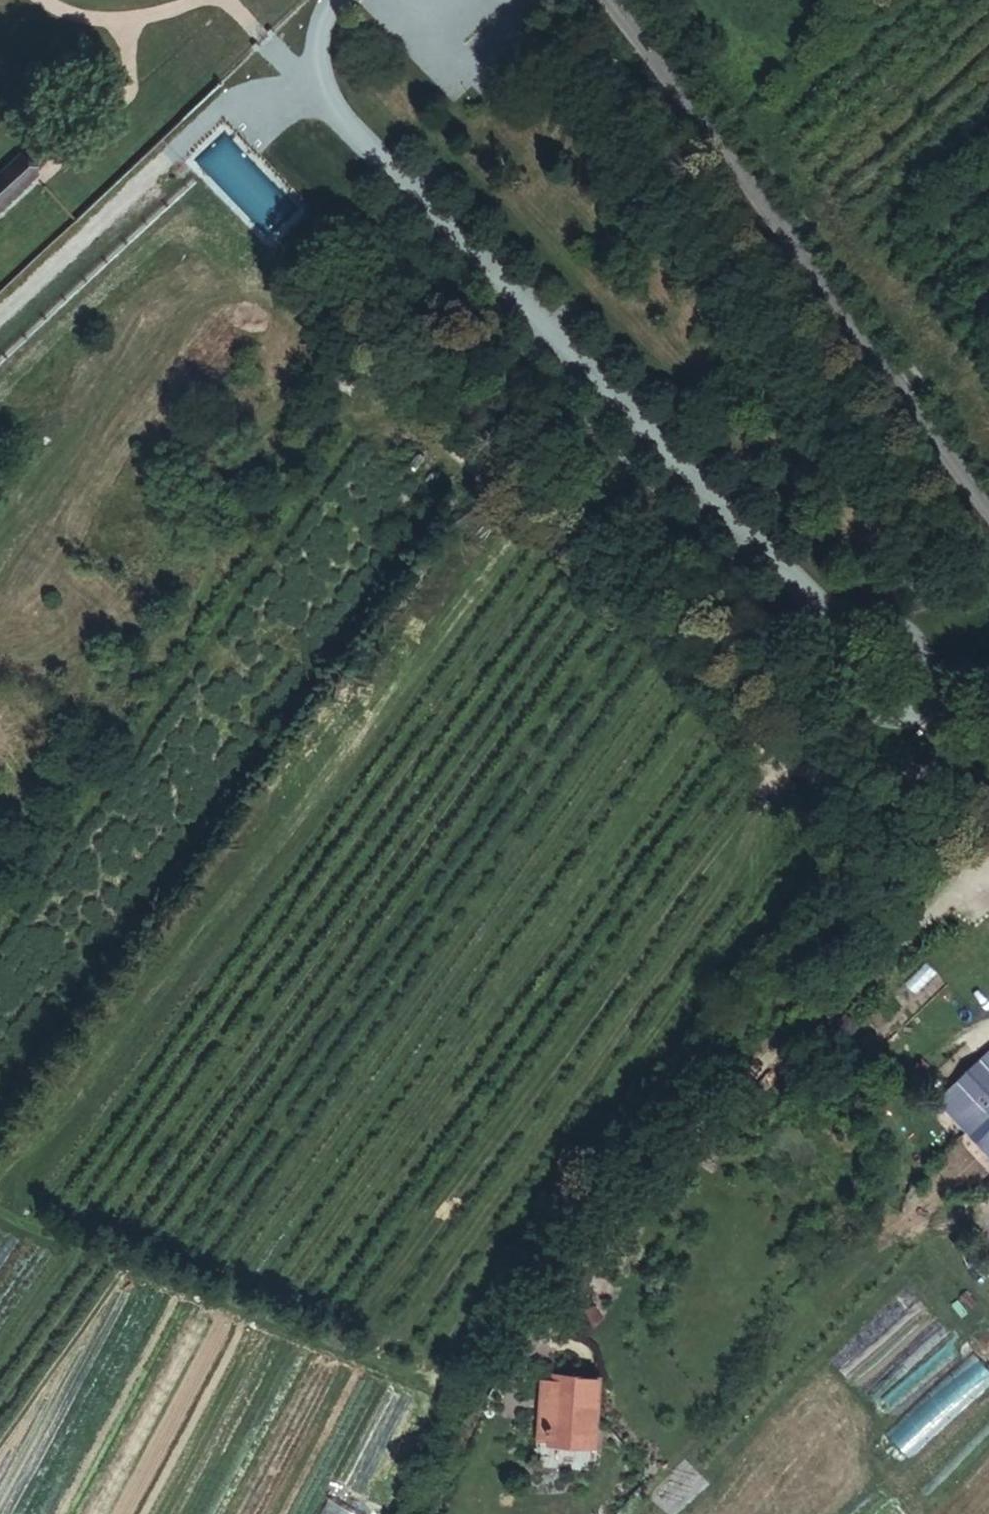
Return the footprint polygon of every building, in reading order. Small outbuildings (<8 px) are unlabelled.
[(24,171),(5,153),(0,158),(0,196),(24,171)] [(928,1122),(988,1182),(988,1060),(928,1122)] [(563,1444),(564,1370),(551,1370),(550,1444),(563,1444)] [(607,1444),(607,1371),(564,1370),(563,1444),(607,1444)]
